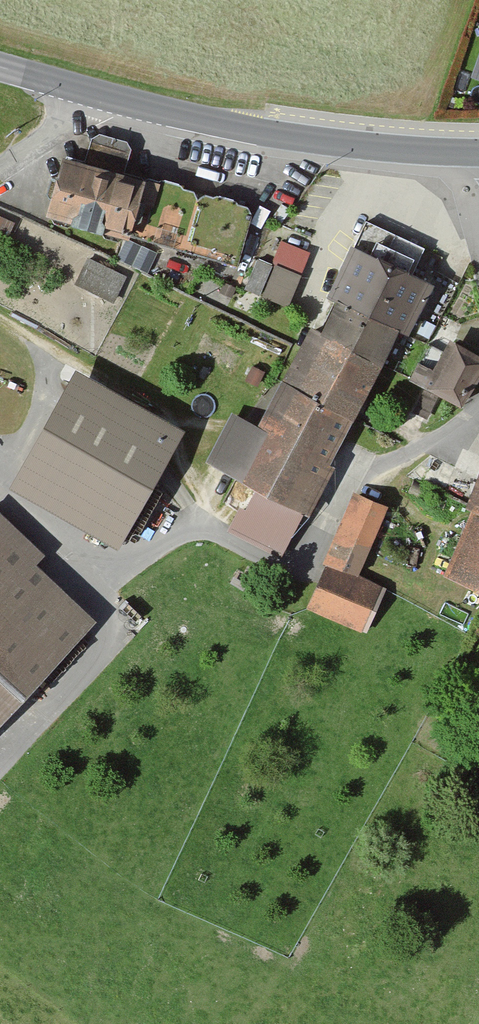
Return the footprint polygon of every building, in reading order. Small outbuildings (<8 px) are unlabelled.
[(47,213),(237,263),(252,205),(124,172),(130,149),(125,140),(99,133),(91,138),(84,164),(62,158),(47,213)] [(288,304),(310,253),(282,241),(273,263),(277,265),(264,294),(288,304)] [(408,335),(433,286),(353,245),(328,294),(339,299),(398,330),(408,335)] [(88,257),(76,283),(112,301),(125,275),(88,257)] [(271,264),(257,259),(245,288),(259,293),(271,264)] [(381,363),(398,330),(339,299),(322,332),(381,363)] [(322,332),(311,327),(281,385),(351,421),(381,363),(322,332)] [(478,375),(478,355),(450,338),(432,370),(418,362),(410,377),(462,405),(478,375)] [(12,481),(110,538),(173,430),(76,373),(12,481)] [(282,555),(351,421),(281,385),(260,426),(232,412),(208,458),(259,485),(247,509),(241,506),(230,528),(282,555)] [(467,508),(473,510),(478,512),(478,478),(467,508)] [(358,577),(386,505),(352,492),(324,564),(358,577)] [(473,510),(447,575),(478,587),(478,512),(473,510)] [(95,621),(35,564),(44,555),(0,513),(0,720),(95,621)] [(307,609),(367,632),(385,587),(358,577),(324,564),(307,609)]
